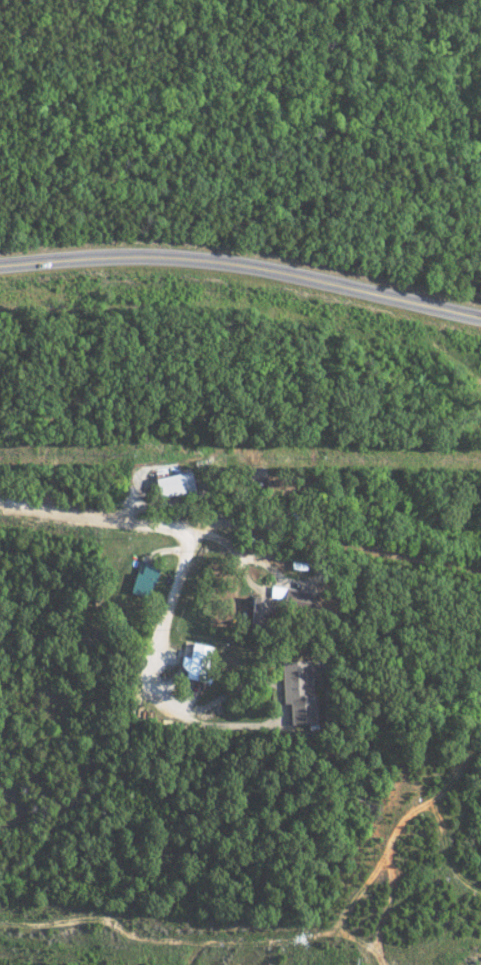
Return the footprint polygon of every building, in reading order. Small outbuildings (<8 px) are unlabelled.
[(153,479),(157,499),(195,490),(191,470),(153,479)] [(158,568),(138,561),(128,592),(147,599),(158,568)] [(250,595),(246,625),(269,628),(273,606),(314,613),(318,594),(270,586),(268,598),(250,595)] [(212,647),(190,643),(187,657),(178,655),(174,675),(205,681),(212,647)] [(282,661),(283,704),(289,704),(289,725),(317,724),(317,694),(312,694),(311,660),(282,661)]
